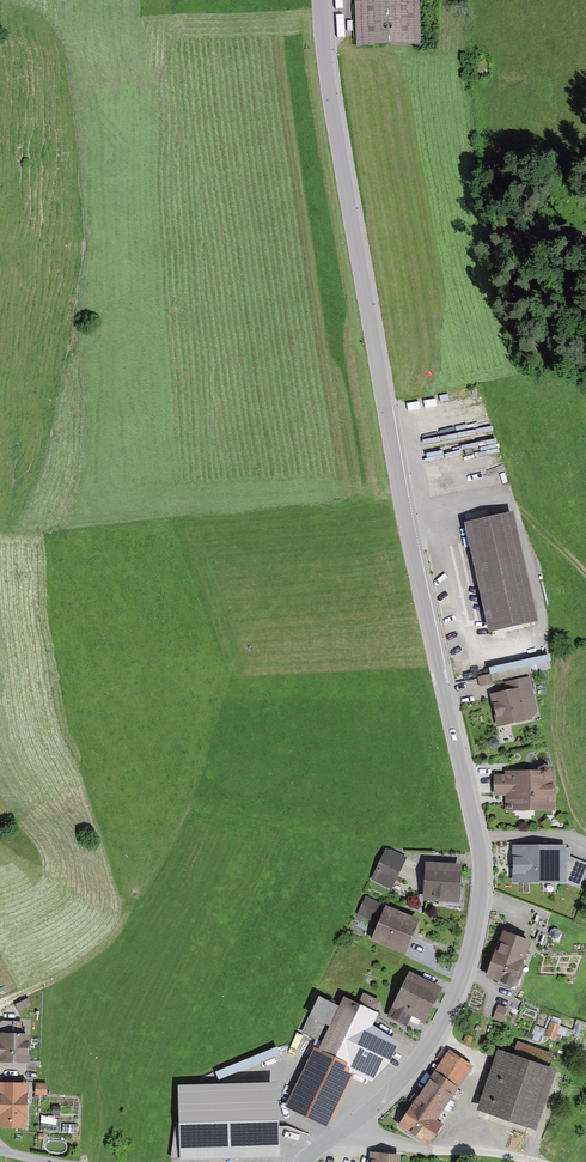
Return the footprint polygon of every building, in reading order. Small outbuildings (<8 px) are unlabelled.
[(358,44),(420,43),(420,0),(357,0),(358,44)] [(492,59),(479,60),(479,78),(493,78),(492,59)] [(515,515),(466,525),(490,634),(539,623),(515,515)] [(493,658),(495,671),(555,662),(553,649),(493,658)] [(481,669),(483,679),(495,677),(494,667),(481,669)] [(512,693),(493,697),(500,728),(540,719),(531,678),(509,683),(512,693)] [(553,813),(554,773),(500,772),(499,796),(506,796),(505,812),(553,813)] [(563,879),(579,886),(585,869),(585,867),(563,857),(563,847),(514,848),(514,882),(563,881),(563,879)] [(408,858),(388,848),(372,880),(392,889),(408,858)] [(462,866),(427,864),(424,903),(460,905),(462,866)] [(379,903),(366,897),(358,915),(371,921),(379,903)] [(420,920),(387,907),(373,942),(406,955),(420,920)] [(533,944),(505,932),(486,978),(514,989),(533,944)] [(443,991),(410,975),(389,1018),(407,1027),(412,1016),(426,1024),(443,991)] [(379,1013),(344,997),(339,1005),(319,996),(301,1033),(316,1039),(285,1107),(326,1126),(332,1121),(354,1074),(372,1082),(391,1060),(400,1042),(373,1025),(379,1013)] [(501,997),(496,1012),(505,1015),(511,1001),(501,997)] [(30,1026),(3,1025),(1,1064),(28,1065),(30,1026)] [(221,1071),(284,1049),(281,1040),(218,1063),(221,1071)] [(513,1058),(501,1054),(480,1111),(536,1131),(557,1073),(549,1070),(554,1055),(518,1042),(513,1058)] [(450,1052),(436,1073),(460,1089),(474,1068),(450,1052)] [(436,1073),(413,1105),(437,1122),(460,1089),(436,1073)] [(49,1087),(49,1076),(38,1076),(38,1087),(49,1087)] [(30,1085),(1,1085),(0,1128),(29,1128),(30,1085)] [(179,1087),(181,1161),(219,1161),(279,1161),(278,1086),(179,1087)] [(443,1126),(437,1122),(413,1105),(400,1125),(429,1146),(443,1126)] [(371,1154),(370,1161),(400,1161),(401,1155),(371,1154)]
